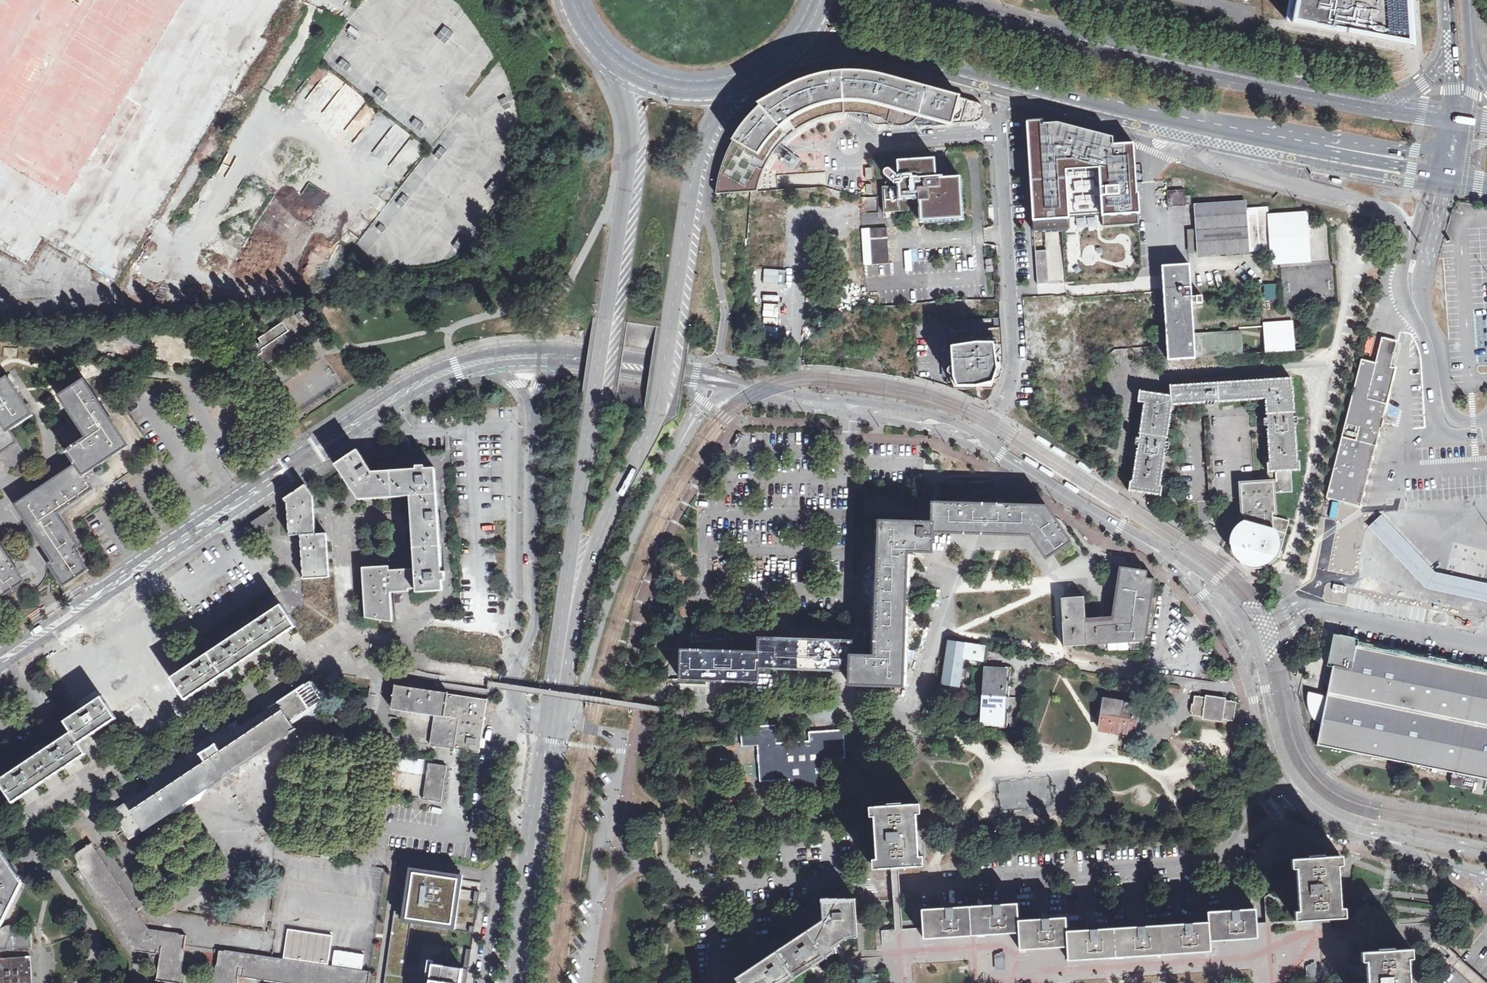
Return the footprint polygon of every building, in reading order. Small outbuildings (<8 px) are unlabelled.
[(1410,0),(1294,0),(1290,20),(1412,44),(1410,0)] [(445,27),(437,38),(446,44),(454,34),(445,27)] [(338,66),(347,73),(351,67),(343,60),(338,66)] [(478,88),(489,96),(505,76),(494,67),(478,88)] [(883,107),(948,126),(977,122),(983,119),(983,111),(979,105),(961,98),(873,74),(847,72),(827,74),(809,77),(794,83),(780,91),(766,101),(751,113),(735,131),(722,157),(716,178),(715,195),(756,191),(762,169),(770,155),(782,141),(796,129),(820,117),(826,116),(845,113),(850,113),(854,113),(855,102),(870,103),(883,107)] [(383,103),(388,97),(379,90),(375,95),(383,103)] [(507,98),(500,101),(505,111),(511,108),(507,98)] [(411,125),(420,132),(425,126),(416,120),(411,125)] [(1027,121),(1033,220),(1059,219),(1059,215),(1069,215),(1102,213),(1103,227),(1139,225),(1138,214),(1140,214),(1139,194),(1137,194),(1136,183),(1132,183),(1131,153),(1135,153),(1134,144),(1045,120),(1027,121)] [(441,148),(434,157),(440,161),(447,152),(441,148)] [(789,169),(792,171),(800,160),(798,159),(793,156),(791,159),(786,155),(784,157),(783,158),(778,155),(775,159),(789,169)] [(899,162),(899,176),(891,170),(887,171),(885,173),(885,176),(894,184),(899,187),(885,187),(886,214),(906,213),(905,202),(912,201),(920,201),(921,225),(968,222),(965,178),(946,179),(946,177),(939,177),(938,160),(899,162)] [(867,180),(874,180),(873,168),(866,169),(867,180)] [(498,186),(494,183),(486,192),(492,195),(498,186)] [(877,184),(867,184),(867,195),(877,195),(877,184)] [(1186,204),(1191,203),(1190,194),(1185,195),(1185,188),(1168,189),(1169,206),(1186,205),(1186,204)] [(404,195),(397,204),(402,208),(409,199),(404,195)] [(275,234),(281,238),(296,213),(272,199),(246,243),(264,254),(275,234)] [(1245,201),(1195,204),(1198,254),(1270,250),(1271,265),(1309,263),(1306,212),(1269,214),(1268,206),(1246,207),(1245,201)] [(781,280),(786,204),(745,202),(740,277),(781,280)] [(1059,219),(1033,220),(1034,231),(1070,229),(1069,215),(1059,215),(1059,219)] [(387,230),(381,226),(377,230),(383,235),(387,230)] [(886,226),(869,228),(872,266),(889,265),(887,236),(886,226)] [(1313,246),(1327,246),(1325,227),(1312,228),(1313,246)] [(465,242),(460,239),(453,248),(458,251),(465,242)] [(1047,250),(1035,251),(1035,259),(1047,259),(1047,250)] [(1047,259),(1035,259),(1037,284),(1048,283),(1047,259)] [(1194,338),(1190,265),(1162,267),(1168,360),(1196,358),(1196,357),(1242,354),(1240,334),(1194,338)] [(1265,300),(1278,300),(1277,284),(1265,285),(1265,300)] [(255,340),(244,348),(252,360),(260,354),(266,364),(293,346),(285,333),(289,330),(283,322),(258,338),(260,341),(257,343),(255,340)] [(1291,350),(1290,330),(1292,330),(1291,323),(1264,325),(1266,352),(1291,350)] [(1396,341),(1381,338),(1374,365),(1362,362),(1327,498),(1335,500),(1360,506),(1381,423),(1395,370),(1390,368),(1396,341)] [(1365,338),(1361,354),(1371,356),(1375,340),(1365,338)] [(974,343),(949,346),(951,377),(957,386),(977,385),(991,382),(997,368),(994,343),(974,343)] [(1129,489),(1158,494),(1172,406),(1264,400),(1268,464),(1272,465),(1272,468),(1276,468),(1277,481),(1277,487),(1273,487),(1272,481),(1241,482),(1242,515),(1245,515),(1246,532),(1234,528),(1229,544),(1232,545),(1235,555),(1243,561),(1242,563),(1247,566),(1254,568),(1258,568),(1265,567),(1272,564),(1276,561),(1277,559),(1275,558),(1276,551),(1281,552),(1289,521),(1272,516),(1272,514),(1274,514),(1273,493),(1293,492),(1291,467),(1295,467),(1290,378),(1170,385),(1170,395),(1140,391),(1138,402),(1146,403),(1134,480),(1132,480),(1131,481),(1130,481),(1129,489)] [(11,431),(35,416),(21,394),(15,385),(11,379),(0,386),(0,416),(1,416),(2,417),(11,431)] [(63,397),(68,404),(89,435),(84,438),(82,444),(71,452),(79,465),(86,477),(92,472),(130,447),(86,382),(63,397)] [(11,431),(2,417),(0,419),(0,460),(10,474),(31,460),(11,431)] [(1204,417),(1207,466),(1214,466),(1211,417),(1204,417)] [(1051,444),(1038,436),(1035,440),(1048,448),(1051,444)] [(400,443),(382,445),(382,453),(401,452),(400,443)] [(382,453),(382,445),(379,445),(380,457),(401,455),(401,452),(382,453)] [(1063,454),(1065,456),(1066,454),(1053,446),(1051,448),(1062,455),(1063,454)] [(1051,449),(1064,458),(1065,456),(1063,454),(1062,455),(1051,448),(1051,449)] [(409,588),(417,587),(417,592),(443,590),(435,467),(425,468),(425,465),(417,466),(417,468),(417,469),(410,469),(372,471),(358,450),(336,465),(360,498),(408,496),(412,495),(412,499),(417,570),(403,571),(390,572),(390,574),(391,592),(405,591),(409,591),(409,588)] [(1038,465),(1026,457),(1024,460),(1036,468),(1038,465)] [(1092,470),(1079,462),(1077,465),(1090,473),(1092,470)] [(86,477),(79,465),(18,506),(56,563),(52,566),(65,586),(89,570),(74,550),(79,547),(57,514),(95,490),(86,477)] [(1053,474),(1041,466),(1040,468),(1043,470),(1043,469),(1053,475),(1053,474)] [(1043,470),(1040,468),(1039,470),(1051,477),(1053,475),(1043,469),(1043,470)] [(1079,491),(1066,482),(1064,486),(1077,494),(1079,491)] [(301,534),(316,534),(315,510),(314,496),(306,485),(284,499),(287,504),(290,534),(301,534)] [(683,651),(683,679),(698,679),(746,681),(759,681),(759,667),(777,668),(830,669),(851,670),(851,684),(904,686),(907,585),(908,566),(908,552),(932,552),(933,532),(959,533),(1011,534),(1031,535),(1039,546),(1047,558),(1070,542),(1046,507),(934,503),(933,524),(880,522),(878,582),(876,621),(875,657),(852,656),(852,642),(760,639),(760,653),(683,651)] [(269,511),(267,512),(272,519),(257,529),(259,532),(275,520),(269,511)] [(272,519),(267,512),(252,522),(257,529),(272,519)] [(1486,600),(1486,585),(1480,583),(1435,572),(1425,562),(1403,538),(1380,515),(1369,526),(1392,549),(1414,573),(1427,586),(1455,592),(1476,598),(1486,600)] [(327,533),(316,534),(301,534),(303,580),(329,578),(328,555),(327,533)] [(2,597),(25,581),(0,544),(0,595),(2,597)] [(390,574),(390,572),(389,567),(363,569),(364,577),(367,617),(393,621),(391,592),(390,574)] [(1061,598),(1063,622),(1065,647),(1145,642),(1154,578),(1147,577),(1148,571),(1121,567),(1113,619),(1106,619),(1106,615),(1099,615),(1099,620),(1085,621),(1083,597),(1061,598)] [(172,677),(186,699),(296,626),(282,605),(174,676),(172,677)] [(1327,665),(1328,665),(1333,643),(1339,638),(1358,642),(1359,639),(1349,637),(1333,634),(1327,665)] [(1358,645),(1358,642),(1339,638),(1333,643),(1328,665),(1334,666),(1349,670),(1351,662),(1354,663),(1358,645)] [(1358,645),(1486,672),(1486,665),(1481,664),(1359,639),(1358,642),(1358,645)] [(949,651),(944,684),(959,686),(964,657),(982,660),(984,647),(950,641),(948,651),(949,651)] [(1319,696),(1310,694),(1310,702),(1311,708),(1314,716),(1315,719),(1323,720),(1318,744),(1347,750),(1453,772),(1451,780),(1450,786),(1474,791),(1473,793),(1482,795),(1485,782),(1486,779),(1486,672),(1358,645),(1354,663),(1351,662),(1349,670),(1334,666),(1327,697),(1326,704),(1318,702),(1319,696)] [(985,668),(983,722),(1003,723),(1006,669),(985,668)] [(280,702),(292,721),(323,700),(310,682),(280,702)] [(445,715),(448,694),(449,692),(401,685),(398,708),(437,714),(445,715)] [(488,699),(448,694),(445,715),(437,714),(432,745),(480,752),(488,699)] [(103,696),(82,710),(66,721),(73,732),(66,736),(0,780),(0,781),(14,802),(81,757),(87,753),(80,743),(117,719),(103,696)] [(1195,696),(1192,715),(1234,721),(1237,702),(1195,696)] [(1327,697),(1319,696),(1318,702),(1326,704),(1327,697)] [(1105,700),(1100,729),(1139,735),(1144,707),(1105,700)] [(294,725),(292,721),(280,702),(241,728),(237,722),(212,739),(216,745),(208,750),(204,744),(148,781),(152,787),(114,813),(131,838),(144,830),(142,826),(148,822),(151,826),(171,813),(169,811),(215,780),(217,782),(226,776),(224,773),(231,768),(233,771),(244,764),(242,762),(287,732),(289,734),(293,731),(290,728),(294,725)] [(743,743),(743,746),(758,746),(761,781),(790,779),(791,795),(827,793),(826,759),(839,758),(846,757),(844,730),(820,732),(810,732),(811,741),(778,743),(777,725),(742,727),(743,743)] [(447,765),(430,763),(424,799),(442,801),(447,765)] [(875,807),(878,868),(896,867),(920,865),(917,804),(875,807)] [(131,942),(136,939),(140,945),(145,945),(144,952),(161,955),(157,980),(177,982),(181,982),(187,935),(150,930),(92,843),(73,856),(131,942)] [(0,929),(2,925),(24,882),(0,846),(0,928),(0,929)] [(1293,911),(1294,921),(1345,918),(1344,908),(1338,908),(1336,864),(1341,864),(1340,855),(1290,857),(1290,867),(1296,867),(1298,910),(1293,911)] [(471,967),(466,967),(435,962),(433,980),(404,975),(405,970),(413,917),(422,918),(453,922),(457,894),(458,887),(460,877),(414,870),(416,861),(404,859),(385,982),(469,982),(471,967)] [(835,950),(834,947),(849,936),(858,936),(855,899),(823,901),(824,919),(737,977),(739,981),(737,982),(786,982),(835,950)] [(924,927),(925,938),(1019,932),(1021,949),(1068,945),(1069,960),(1211,950),(1211,941),(1258,938),(1257,923),(1256,909),(1208,912),(1209,922),(1067,931),(1066,917),(1019,920),(1017,903),(923,909),(924,927)] [(0,928),(0,950),(8,949),(8,946),(14,945),(13,935),(16,929),(18,925),(2,925),(0,929),(0,928)] [(33,947),(32,928),(16,929),(13,935),(14,945),(14,948),(33,947)] [(1406,958),(1412,958),(1411,949),(1370,952),(1361,952),(1361,963),(1366,962),(1366,974),(1367,982),(1408,982),(1406,958)] [(215,982),(238,982),(239,976),(258,978),(258,974),(266,975),(265,980),(290,982),(370,982),(371,971),(272,957),(219,950),(215,982)] [(995,955),(996,970),(1007,969),(1006,952),(1001,952),(1000,955),(995,955)] [(0,958),(0,982),(33,982),(31,956),(15,957),(0,958)] [(1307,967),(1308,979),(1308,981),(1318,981),(1318,979),(1317,963),(1312,964),(1312,965),(1309,966),(1309,967),(1307,967)]
